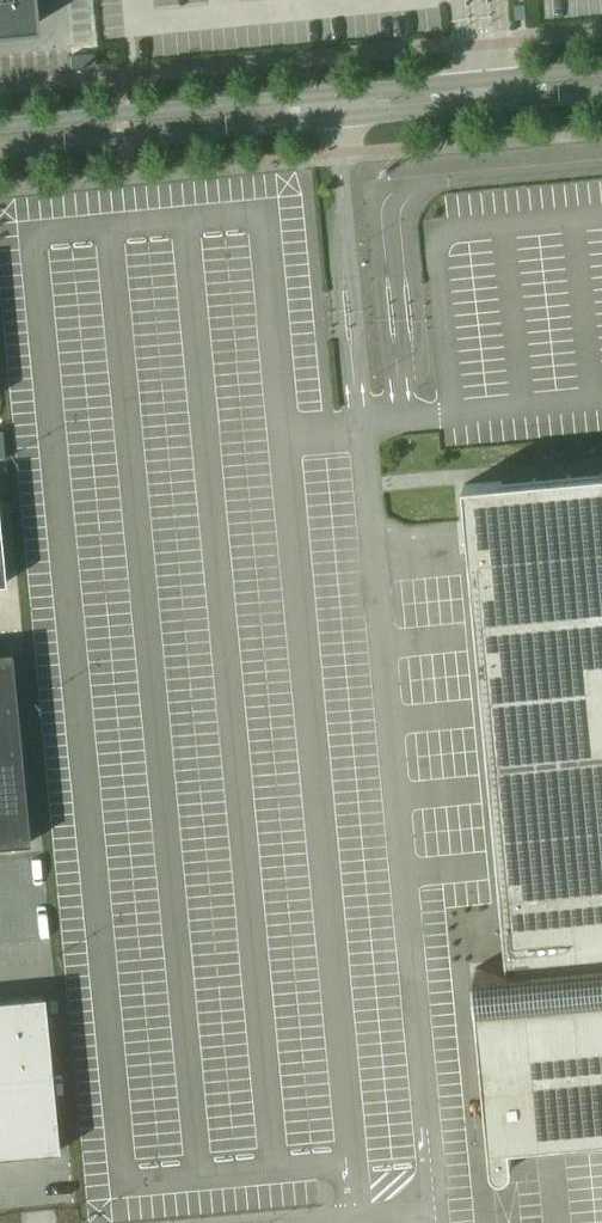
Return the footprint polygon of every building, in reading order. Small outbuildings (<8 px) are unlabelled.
[(34,26),(31,0),(0,0),(0,29),(34,26)] [(96,66),(95,53),(72,55),(70,55),(71,68),(96,66)] [(464,484),(509,964),(475,968),(493,1161),(493,1163),(494,1165),(495,1167),(496,1168),(498,1169),(500,1170),(502,1171),(504,1171),(506,1171),(508,1170),(509,1169),(511,1168),(512,1167),(513,1165),(514,1163),(514,1161),(514,1159),(513,1141),(601,1133),(601,471),(464,484)] [(29,843),(10,651),(0,652),(0,846),(29,843)] [(43,995),(3,999),(10,1077),(51,1073),(43,995)] [(10,1077),(3,999),(0,999),(0,1078),(10,1077)] [(58,1151),(51,1073),(10,1077),(18,1155),(58,1151)] [(10,1077),(0,1078),(0,1157),(18,1156),(18,1155),(10,1077)]
